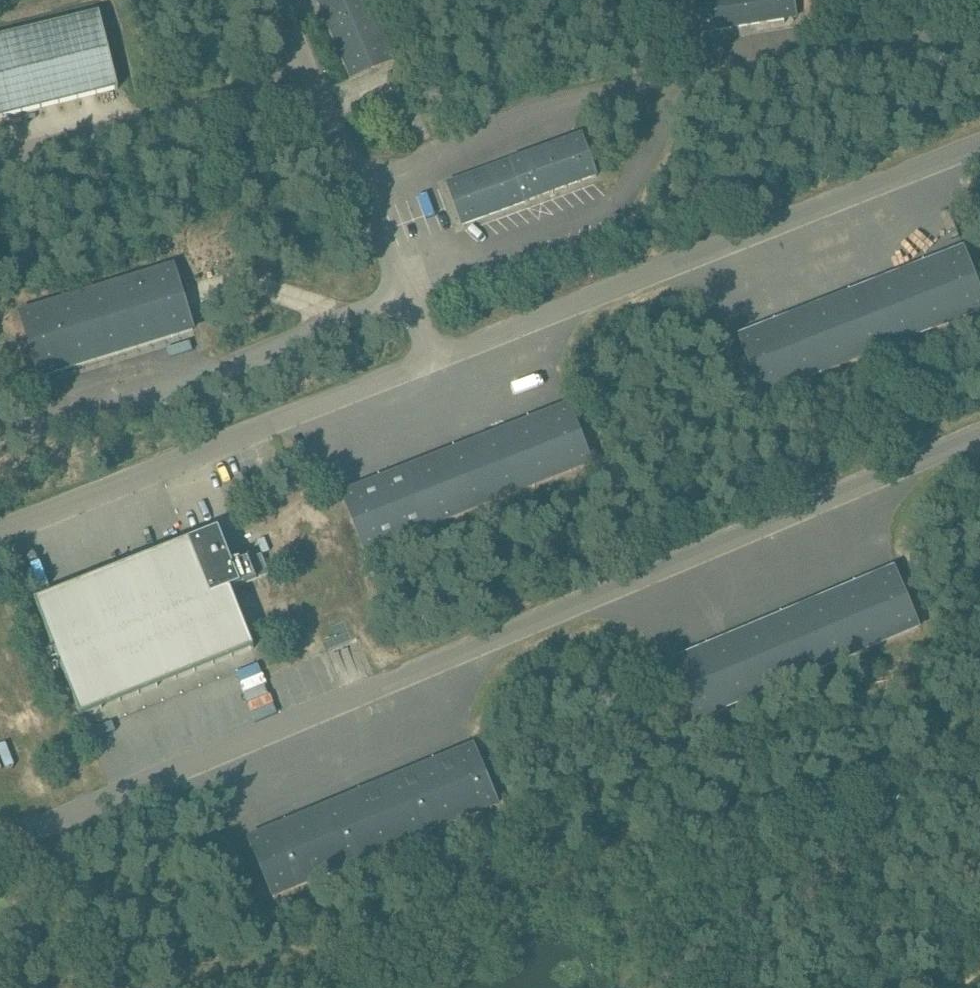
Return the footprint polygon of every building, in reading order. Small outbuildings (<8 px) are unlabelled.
[(397,61),(370,0),(318,0),(352,80),(397,61)] [(703,34),(798,19),(795,0),(697,0),(703,34)] [(0,37),(0,119),(119,89),(100,13),(0,37)] [(463,227),(599,178),(583,134),(447,183),(463,227)] [(737,336),(763,400),(979,314),(979,286),(965,247),(737,336)] [(19,312),(40,380),(197,332),(176,264),(19,312)] [(570,403),(342,493),(366,555),(595,465),(570,403)] [(218,530),(36,602),(81,717),(255,648),(231,590),(241,585),(257,579),(249,559),(232,565),(218,530)] [(258,541),(258,542),(263,556),(271,552),(266,538),(258,541)] [(270,574),(262,555),(252,559),(260,578),(270,574)] [(895,566),(670,661),(696,724),(922,629),(895,566)] [(29,580),(24,567),(16,570),(21,583),(29,580)] [(475,743),(248,837),(274,900),(501,806),(475,743)]
